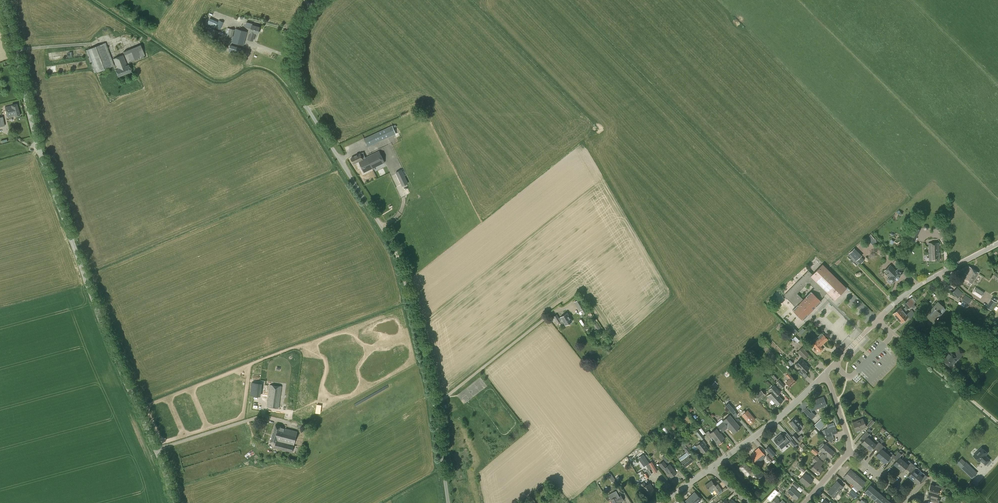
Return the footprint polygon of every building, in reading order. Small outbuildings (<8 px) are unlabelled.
[(258,33),(259,27),(252,25),(248,39),(253,41),(255,32),(258,33)] [(217,35),(219,32),(209,27),(207,30),(217,35)] [(232,38),(234,29),(227,27),(225,35),(228,36),(232,38)] [(243,45),(247,31),(235,28),(232,42),(243,45)] [(94,73),(114,66),(105,43),(85,50),(94,73)] [(129,61),(147,56),(143,45),(126,50),(129,61)] [(248,57),(250,51),(230,45),(228,51),(248,57)] [(127,66),(123,55),(113,59),(117,69),(116,70),(118,76),(131,71),(129,65),(127,66)] [(15,116),(20,115),(17,104),(5,107),(7,117),(15,116)] [(367,146),(396,133),(392,125),(364,138),(367,146)] [(384,163),(378,151),(365,157),(363,152),(351,158),(353,163),(359,161),(364,172),(383,163),(383,164),(384,163)] [(401,169),(395,172),(402,186),(408,183),(401,169)] [(914,242),(920,229),(913,226),(907,238),(914,242)] [(868,243),(874,238),(870,234),(865,239),(868,243)] [(940,259),(939,243),(928,243),(928,245),(929,253),(929,260),(940,259)] [(860,264),(864,260),(861,256),(861,255),(854,248),(849,253),(856,261),(857,260),(860,264)] [(824,295),(827,292),(834,300),(846,288),(833,274),(832,273),(822,264),(821,265),(812,274),(808,270),(796,283),(784,295),(795,307),(792,310),(802,320),(803,319),(821,301),(820,299),(823,296),(824,295)] [(896,271),(890,265),(884,271),(890,276),(888,278),(889,279),(887,281),(890,284),(891,282),(892,283),(896,279),(899,277),(902,273),(898,268),(896,271)] [(972,283),(978,273),(969,266),(965,273),(964,273),(962,277),(968,281),(967,284),(970,286),(971,283),(972,283)] [(958,298),(963,293),(957,287),(952,292),(958,298)] [(980,298),(984,292),(976,287),(972,293),(980,298)] [(968,305),(972,299),(965,294),(961,300),(968,305)] [(580,311),(586,308),(580,298),(574,302),(580,311)] [(907,309),(915,303),(911,298),(903,304),(907,309)] [(991,310),(996,302),(991,299),(986,307),(991,310)] [(934,322),(941,314),(938,312),(943,306),(938,302),(930,312),(927,317),(934,322)] [(897,318),(904,312),(900,307),(893,314),(897,318)] [(904,312),(897,318),(901,323),(907,317),(909,320),(910,319),(914,313),(912,309),(906,314),(904,312)] [(565,325),(572,321),(567,313),(560,317),(565,325)] [(790,324),(787,327),(794,334),(797,331),(790,324)] [(830,332),(832,331),(830,329),(823,335),(822,333),(816,339),(817,340),(816,342),(815,341),(812,344),(820,352),(823,349),(820,346),(833,335),(830,332)] [(943,338),(946,333),(945,333),(942,337),(941,337),(937,342),(943,347),(948,342),(947,341),(950,339),(947,336),(944,339),(943,338)] [(804,359),(809,354),(802,347),(797,352),(804,359)] [(958,359),(963,353),(958,348),(953,354),(949,351),(942,360),(951,367),(958,358),(958,359)] [(804,373),(809,368),(805,363),(801,358),(796,364),(804,373)] [(792,377),(788,373),(785,375),(789,379),(786,382),(790,386),(796,381),(792,377)] [(782,388),(785,386),(779,380),(776,382),(782,388)] [(260,396),(262,384),(252,382),(250,395),(260,396)] [(284,402),(280,402),(282,386),(270,385),(267,407),(279,408),(279,407),(283,408),(283,410),(290,411),(291,405),(293,406),(294,400),(285,399),(284,402)] [(759,402),(762,399),(761,398),(765,395),(761,390),(754,396),(759,402)] [(777,405),(783,400),(774,390),(768,395),(777,405)] [(736,400),(745,409),(748,406),(739,397),(736,400)] [(812,419),(815,415),(811,412),(811,410),(826,405),(823,397),(813,401),(814,404),(809,405),(806,408),(804,411),(812,419)] [(728,402),(725,405),(735,416),(737,414),(735,411),(728,402)] [(750,424),(755,419),(747,410),(742,415),(750,424)] [(740,427),(730,415),(723,421),(718,426),(723,431),(728,427),(733,433),(740,427)] [(797,432),(802,428),(801,427),(802,426),(800,424),(795,418),(790,422),(795,428),(794,428),(797,432)] [(857,432),(860,431),(860,429),(866,427),(862,418),(853,422),(857,432)] [(673,421),(668,424),(673,430),(677,427),(677,426),(673,421)] [(820,424),(817,422),(814,425),(816,428),(819,430),(822,427),(826,424),(823,421),(820,424)] [(291,452),(297,431),(280,427),(280,426),(274,425),(270,441),(276,443),(274,448),(291,452)] [(831,435),(837,433),(835,426),(824,430),(822,431),(823,434),(826,433),(827,437),(831,436),(831,435)] [(702,439),(705,437),(699,429),(695,432),(701,440),(702,439)] [(720,433),(716,429),(710,433),(718,444),(725,439),(720,433)] [(866,447),(872,440),(869,438),(871,435),(869,433),(861,443),(866,447)] [(782,437),(780,434),(774,440),(778,444),(778,445),(781,449),(789,442),(793,446),(796,444),(792,439),(790,441),(784,435),(782,437)] [(798,437),(795,434),(792,436),(797,443),(800,440),(803,437),(801,435),(798,437)] [(708,449),(704,444),(705,443),(703,440),(696,446),(695,445),(692,446),(692,447),(695,451),(697,449),(699,451),(700,450),(702,453),(708,449)] [(872,440),(866,447),(870,450),(876,444),(872,440)] [(691,452),(684,443),(681,445),(683,448),(684,448),(685,448),(684,449),(688,454),(691,452)] [(825,444),(823,443),(821,443),(819,446),(819,448),(820,449),(820,450),(822,452),(819,456),(824,460),(827,456),(829,458),(834,452),(825,444)] [(880,459),(886,452),(883,450),(885,447),(883,446),(875,455),(880,459)] [(815,456),(818,452),(813,447),(810,451),(815,456)] [(988,453),(981,447),(972,455),(979,462),(980,461),(985,465),(990,460),(986,455),(988,453)] [(757,464),(765,457),(763,455),(764,454),(759,448),(755,451),(756,452),(751,456),(754,461),(757,464)] [(886,452),(880,459),(885,463),(891,456),(886,452)] [(641,460),(645,465),(649,463),(643,454),(638,458),(640,461),(641,460)] [(898,467),(904,461),(901,458),(903,456),(901,454),(899,457),(893,463),(898,467)] [(685,467),(693,461),(689,455),(681,461),(685,467)] [(818,474),(823,468),(820,466),(824,462),(816,456),(813,459),(816,462),(811,468),(818,474)] [(965,462),(961,458),(956,463),(960,467),(972,478),(977,472),(966,462),(965,462)] [(667,466),(663,460),(658,464),(663,470),(664,469),(671,477),(676,473),(670,464),(667,466)] [(906,463),(904,461),(898,467),(902,471),(906,466),(909,468),(913,464),(908,460),(906,463)] [(755,472),(753,470),(754,469),(746,461),(738,469),(746,477),(752,471),(754,473),(753,474),(758,480),(759,480),(762,483),(767,478),(758,469),(755,472)] [(649,463),(645,465),(648,470),(654,466),(651,462),(649,463)] [(912,480),(918,473),(915,471),(918,468),(913,464),(909,468),(912,471),(908,476),(912,480)] [(859,490),(865,482),(850,469),(844,477),(859,490)] [(918,473),(912,480),(917,483),(921,479),(924,481),(928,476),(923,472),(920,475),(918,473)] [(807,486),(813,480),(805,473),(799,480),(807,486)] [(715,486),(711,480),(705,485),(709,490),(713,487),(717,493),(721,490),(717,484),(715,486)] [(834,497),(843,486),(837,481),(828,492),(834,497)] [(646,486),(643,482),(640,484),(642,487),(641,487),(643,490),(641,492),(643,496),(645,495),(646,495),(647,496),(654,491),(650,483),(649,483),(646,486)] [(928,490),(938,493),(939,490),(942,491),(944,485),(936,483),(935,486),(930,484),(928,490)] [(870,495),(875,489),(870,485),(865,491),(870,495)] [(796,499),(801,494),(792,486),(788,492),(796,499)] [(770,501),(778,492),(775,489),(767,498),(770,501)] [(858,494),(852,489),(848,493),(854,499),(858,494)] [(874,499),(880,493),(875,489),(870,495),(874,499)] [(616,490),(608,494),(611,500),(610,500),(612,502),(619,502),(624,500),(621,495),(619,496),(616,490)] [(938,493),(928,490),(927,497),(932,498),(931,502),(935,502),(938,502),(940,498),(936,497),(938,493)] [(689,496),(695,502),(697,502),(702,499),(695,491),(689,496)] [(884,497),(880,493),(874,499),(879,502),(884,497)]
